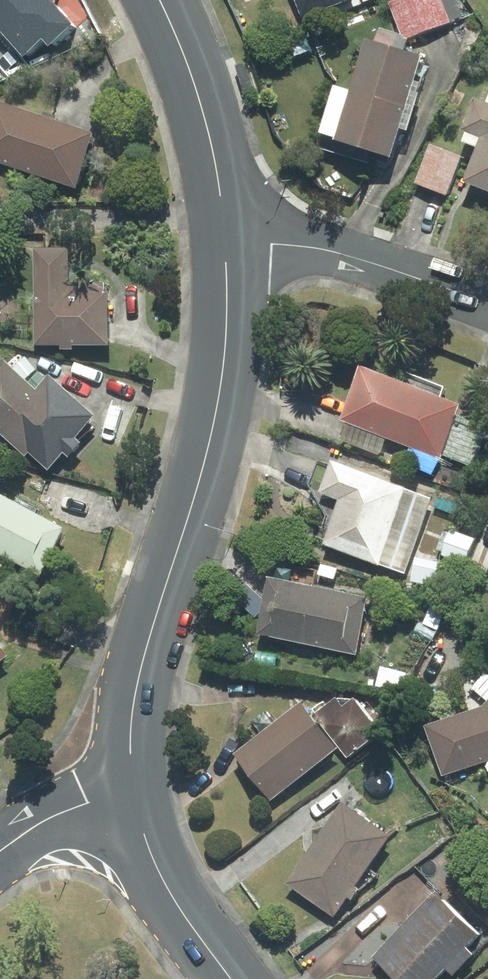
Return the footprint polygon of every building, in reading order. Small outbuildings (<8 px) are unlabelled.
[(23,57),(41,41),(48,47),(73,24),(50,0),(0,0),(0,32),(23,57)] [(302,21),(357,0),(294,0),(302,21)] [(389,4),(409,47),(466,21),(457,0),(399,0),(389,4)] [(400,63),(406,44),(381,36),(376,53),(366,50),(351,97),(334,95),(319,143),(389,165),(419,68),(400,63)] [(244,63),(236,66),(244,89),(252,86),(244,63)] [(428,146),(411,190),(447,203),(452,188),(487,202),(487,93),(481,90),(456,157),(428,146)] [(0,107),(0,169),(76,197),(96,142),(0,107)] [(72,258),(36,257),(34,355),(108,356),(109,291),(71,290),(72,258)] [(0,367),(0,436),(49,480),(65,462),(68,465),(81,451),(75,446),(95,424),(47,381),(36,394),(2,365),(0,367)] [(355,370),(337,427),(471,470),(487,419),(440,404),(445,389),(400,375),(397,385),(355,370)] [(432,502),(329,465),(314,500),(334,507),(320,546),(405,576),(432,502)] [(12,508),(0,501),(0,557),(41,580),(65,537),(37,522),(42,512),(18,499),(12,508)] [(319,573),(273,566),(271,583),(265,582),(256,645),(357,659),(364,600),(316,594),(319,573)] [(303,702),(234,758),(269,805),(339,753),(345,761),(383,734),(358,701),(334,700),(312,712),(303,702)] [(425,728),(442,779),(487,764),(487,701),(480,711),(425,728)] [(390,839),(339,809),(285,887),(334,920),(390,839)] [(433,896),(370,962),(388,978),(439,978),(444,973),(450,978),(455,978),(473,960),(465,952),(479,936),(433,896)]
